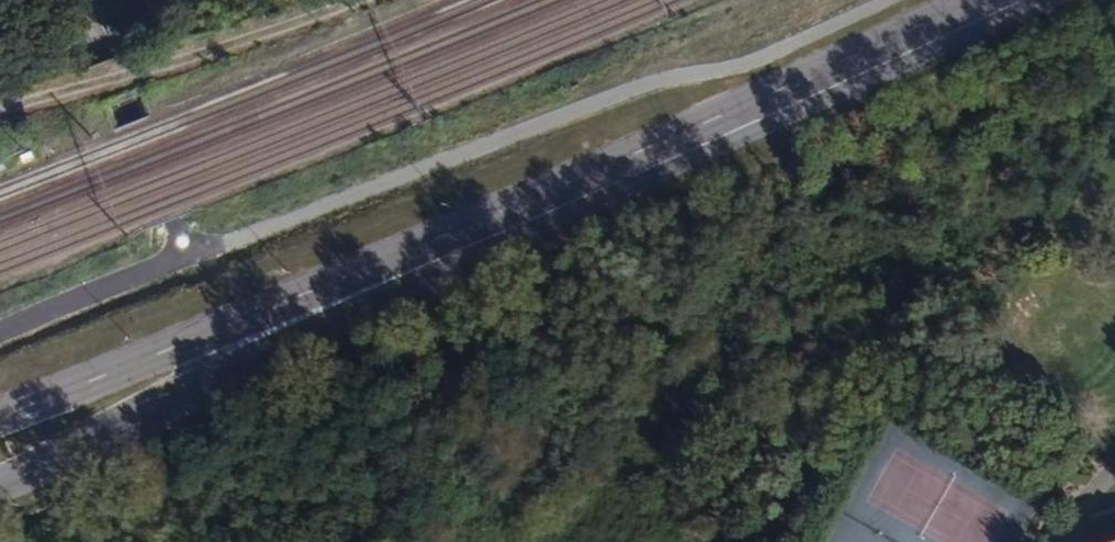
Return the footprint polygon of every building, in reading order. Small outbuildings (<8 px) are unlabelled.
[(891,417),(818,541),(1019,541),(1041,505),(891,417)]
